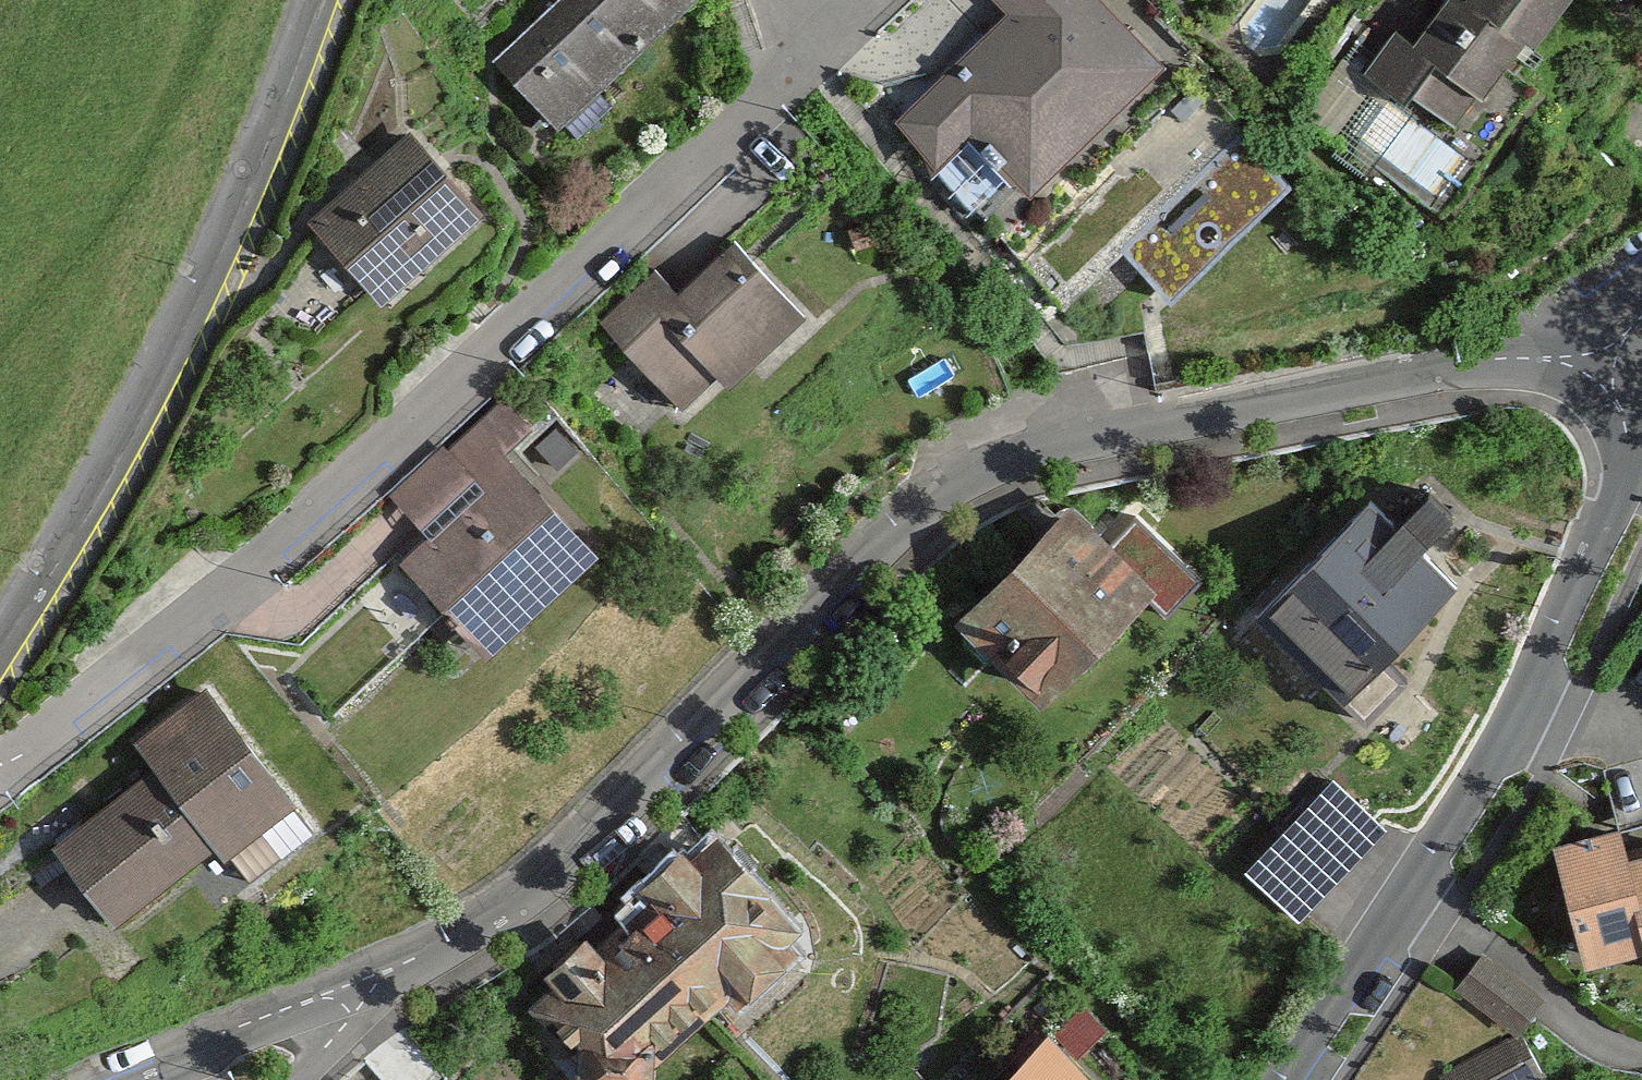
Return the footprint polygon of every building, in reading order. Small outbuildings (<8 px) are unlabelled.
[(501,56),(576,137),(617,101),(600,83),(689,0),(560,0),(501,56)] [(1020,8),(903,120),(962,192),(965,189),(964,188),(973,179),(990,196),(1015,172),(1031,188),(1086,134),(1071,119),(1142,50),(1094,0),(1013,0),(1020,8)] [(1454,125),(1477,94),(1482,98),(1524,41),(1533,47),(1568,0),(1445,0),(1414,42),(1395,29),(1363,71),(1404,102),(1411,94),(1454,125)] [(1243,132),(1120,250),(1170,301),(1291,185),(1243,132)] [(412,139),(316,224),(379,293),(475,209),(412,139)] [(655,270),(600,321),(681,407),(793,302),(735,240),(677,293),(655,270)] [(446,451),(474,479),(528,429),(529,430),(531,428),(503,398),(501,400),(503,402),(450,451),(448,449),(446,451)] [(575,447),(556,427),(535,447),(554,467),(575,447)] [(403,558),(401,559),(448,611),(444,615),(451,623),(456,619),(487,652),(525,616),(516,606),(584,542),(508,461),(404,559),(403,558)] [(1369,500),(1256,616),(1365,721),(1407,679),(1384,657),(1455,583),(1424,552),(1422,554),(1418,549),(1452,514),(1428,492),(1394,527),(1391,524),(1393,523),(1369,500)] [(1069,520),(973,616),(1047,690),(1052,685),(1045,677),(1131,589),(1138,597),(1142,593),(1167,616),(1202,579),(1135,517),(1101,551),(1069,520)] [(59,844),(57,846),(112,915),(214,837),(250,883),(315,832),(208,694),(141,746),(161,771),(91,825),(88,822),(86,824),(88,827),(62,847),(59,844)] [(1332,784),(1286,833),(1334,878),(1380,829),(1332,784)] [(1558,851),(1584,956),(1608,950),(1610,955),(1625,952),(1624,946),(1641,941),(1641,849),(1625,853),(1620,834),(1558,851)] [(665,894),(630,926),(700,1001),(726,977),(735,987),(783,944),(773,933),(784,924),(715,848),(691,869),(681,858),(654,882),(665,894)] [(640,1073),(641,1054),(700,1001),(630,926),(596,957),(585,946),(558,970),(568,981),(545,1003),(588,1050),(586,1069),(582,1074),(585,1077),(590,1072),(635,1075),(637,1079),(643,1079),(640,1073)] [(1538,999),(1483,957),(1460,987),(1516,1029),(1538,999)] [(1101,1028),(1081,1008),(1058,1030),(1078,1051),(1101,1028)] [(407,1032),(382,1050),(366,1062),(382,1079),(435,1079),(444,1072),(407,1032)] [(1522,1036),(1444,1077),(1446,1079),(1525,1079),(1541,1071),(1522,1036)] [(1010,1079),(1077,1079),(1079,1078),(1048,1045),(1010,1079)]
